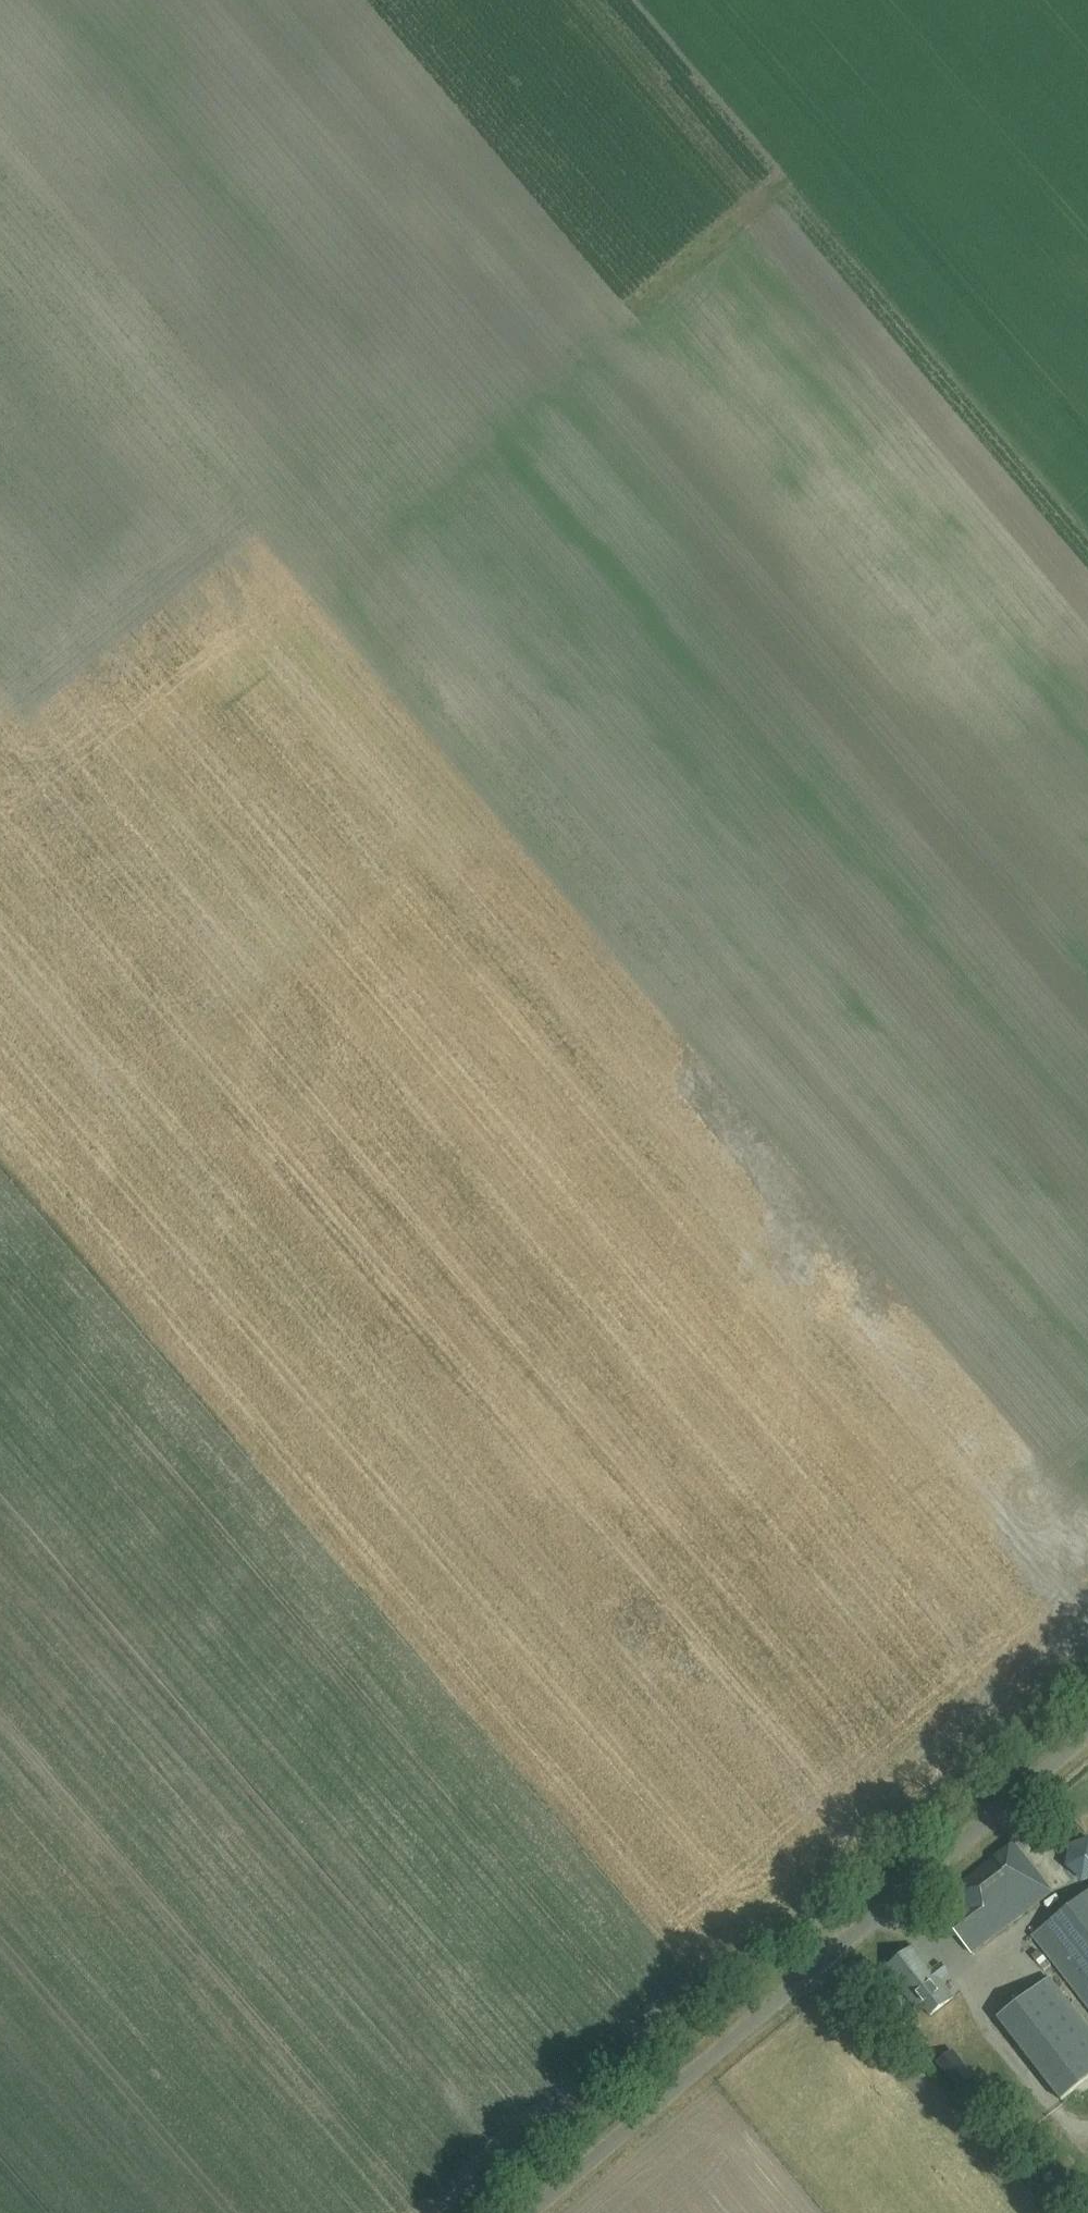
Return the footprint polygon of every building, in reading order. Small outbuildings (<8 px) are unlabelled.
[(1068,1845),(1065,1866),(1081,1879),(1087,1877),(1087,1838),(1068,1845)] [(971,1952),(1051,1890),(1013,1842),(949,1891),(964,1910),(948,1923),(971,1952)] [(1033,1935),(1087,2006),(1087,1893),(1033,1935)] [(938,1978),(946,1971),(940,1963),(931,1969),(913,1946),(884,1968),(917,2009),(922,2005),(929,2014),(952,1995),(938,1978)] [(1087,2079),(1087,2027),(1049,1977),(997,2017),(1061,2100),(1087,2079)]
